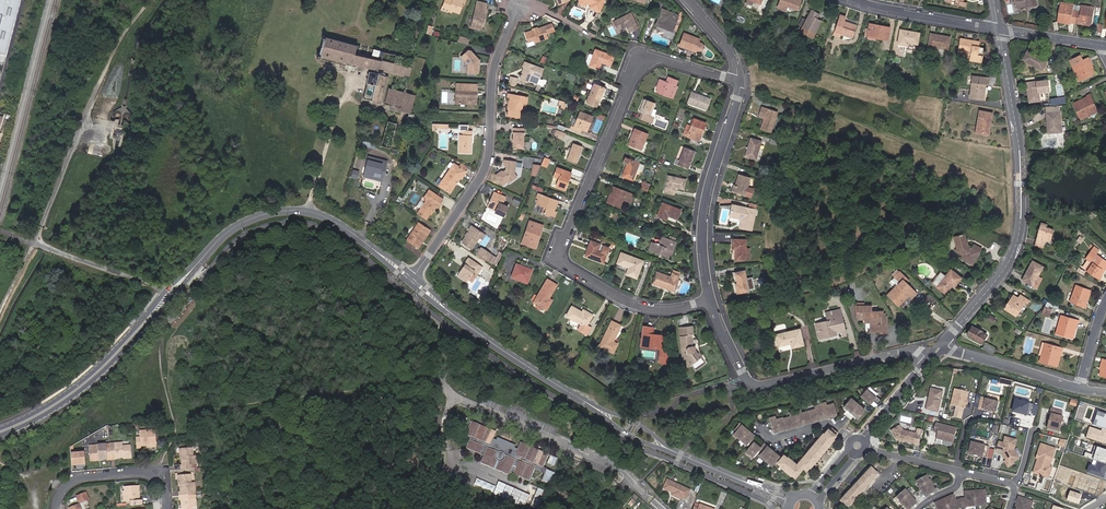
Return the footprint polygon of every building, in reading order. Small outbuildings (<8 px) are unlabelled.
[(21,0),(0,0),(0,80),(21,0)] [(441,5),(447,8),(446,11),(450,12),(450,11),(457,13),(460,6),(461,6),(463,0),(442,0),(441,5)] [(466,24),(470,25),(474,27),(477,17),(479,18),(480,18),(484,9),(482,9),(484,3),(475,0),(473,0),(466,24)] [(589,2),(591,3),(590,6),(600,11),(605,0),(584,0),(589,2)] [(776,9),(785,12),(787,7),(797,11),(801,2),(797,0),(780,0),(776,9)] [(1076,6),(1073,5),(1073,2),(1062,0),(1060,0),(1057,16),(1075,19),(1076,6)] [(1079,6),(1076,6),(1075,19),(1091,21),(1094,3),(1080,0),(1079,6)] [(812,13),(815,9),(811,7),(801,24),(814,31),(821,18),(817,16),(812,13)] [(672,18),(674,13),(661,9),(656,24),(672,30),(676,20),(672,18)] [(618,31),(623,28),(624,26),(626,25),(626,26),(630,32),(639,28),(631,13),(613,22),(618,31)] [(853,36),(856,24),(845,20),(846,16),(839,14),(835,31),(853,36)] [(870,23),(868,35),(875,36),(887,38),(890,27),(883,26),(883,28),(876,27),(877,25),(870,23)] [(532,31),(530,30),(525,32),(528,42),(533,40),(534,42),(548,37),(547,32),(550,31),(548,24),(533,29),(532,31)] [(814,31),(801,24),(799,28),(811,35),(814,31)] [(919,33),(900,29),(897,43),(906,45),(906,48),(916,50),(919,33)] [(685,32),(680,45),(695,50),(696,48),(700,50),(703,49),(705,46),(704,44),(703,43),(699,41),(700,38),(685,32)] [(925,45),(936,47),(935,53),(943,54),(944,49),(947,36),(927,32),(925,45)] [(403,96),(412,59),(374,50),(373,55),(379,56),(378,60),(355,54),(357,46),(327,38),(327,36),(325,35),(324,35),(322,36),(322,39),(324,40),(320,53),(319,54),(318,55),(318,57),(319,59),(320,59),(322,57),(345,63),(345,65),(354,67),(355,66),(373,71),(372,73),(369,72),(363,99),(381,105),(387,78),(383,77),(383,75),(380,74),(380,72),(398,76),(394,90),(390,89),(385,106),(392,108),(392,110),(399,112),(403,96)] [(973,45),(974,40),(958,38),(957,48),(960,49),(967,50),(967,54),(966,58),(978,60),(980,46),(978,46),(973,45)] [(1049,56),(1028,46),(1023,56),(1044,66),(1049,56)] [(588,55),(584,64),(597,69),(600,62),(608,65),(611,56),(594,49),(592,56),(588,55)] [(465,51),(458,58),(465,65),(465,74),(475,74),(476,73),(476,67),(475,66),(475,63),(476,62),(476,61),(467,52),(465,51)] [(1089,55),(1072,63),(1079,79),(1094,72),(1091,65),(1093,64),(1089,55)] [(523,71),(520,71),(518,77),(518,80),(524,82),(527,81),(529,75),(537,78),(541,68),(522,61),(520,66),(521,67),(523,70),(523,71)] [(99,100),(105,102),(119,69),(113,66),(99,100)] [(986,78),(970,75),(966,97),(979,100),(982,85),(985,85),(986,78)] [(1041,78),(1026,80),(1030,100),(1040,98),(1038,87),(1043,86),(1041,78)] [(671,86),(674,87),(676,82),(669,79),(667,84),(665,83),(660,82),(656,90),(655,94),(666,98),(667,97),(671,86)] [(458,104),(473,104),(474,96),(472,96),(472,93),(474,93),(474,85),(459,85),(458,104)] [(596,107),(604,89),(594,85),(587,102),(596,107)] [(675,87),(674,87),(671,86),(667,97),(671,99),(675,87)] [(699,99),(700,96),(689,92),(685,103),(705,111),(709,100),(705,98),(704,101),(699,99)] [(1073,103),(1081,117),(1099,108),(1090,92),(1086,94),(1087,96),(1073,103)] [(510,101),(507,113),(507,116),(520,119),(523,105),(527,105),(528,98),(509,95),(508,100),(510,101)] [(403,96),(399,112),(410,115),(414,99),(403,96)] [(643,99),(637,111),(639,112),(637,118),(647,122),(651,123),(655,113),(651,112),(652,110),(651,109),(653,104),(643,99)] [(780,108),(762,103),(760,112),(767,114),(763,126),(773,130),(780,108)] [(787,117),(794,120),(797,111),(789,108),(787,117)] [(1065,128),(1062,109),(1049,111),(1052,131),(1065,128)] [(978,110),(974,130),(985,132),(987,123),(988,123),(990,113),(978,110)] [(587,131),(593,116),(580,111),(574,126),(570,124),(569,128),(579,132),(581,129),(587,131)] [(699,142),(705,124),(693,119),(690,126),(685,125),(682,133),(687,134),(686,137),(699,142)] [(510,145),(508,144),(507,149),(518,151),(522,131),(511,129),(509,140),(511,140),(510,145)] [(556,129),(554,135),(562,138),(564,133),(556,129)] [(468,141),(470,141),(471,131),(462,130),(462,135),(459,134),(457,153),(469,153),(470,144),(468,144),(468,141)] [(640,152),(647,135),(634,130),(628,147),(640,152)] [(761,143),(750,139),(744,158),(755,162),(761,143)] [(779,148),(780,143),(770,139),(768,144),(779,148)] [(576,162),(582,145),(571,141),(565,158),(576,162)] [(683,148),(678,161),(674,159),(672,164),(686,168),(692,151),(683,148)] [(435,155),(429,152),(426,157),(431,160),(435,155)] [(388,161),(367,156),(362,176),(382,181),(388,161)] [(540,165),(547,167),(550,159),(542,156),(540,165)] [(631,181),(637,164),(623,159),(622,163),(626,164),(621,177),(631,181)] [(517,177),(514,173),(513,171),(513,169),(515,168),(516,163),(504,161),(504,164),(507,168),(506,172),(500,173),(499,178),(504,184),(508,181),(510,182),(517,177)] [(447,192),(457,177),(459,178),(464,172),(451,163),(436,185),(447,192)] [(536,176),(539,165),(533,163),(530,174),(536,176)] [(637,170),(642,172),(645,165),(639,163),(637,170)] [(564,189),(571,172),(556,166),(553,175),(558,177),(555,186),(564,189)] [(359,171),(353,169),(351,177),(357,179),(359,171)] [(682,188),(685,181),(666,174),(661,190),(669,193),(672,185),(682,188)] [(745,197),(747,191),(748,188),(751,179),(742,175),(739,188),(736,187),(734,193),(745,197)] [(642,182),(639,189),(645,191),(648,184),(642,182)] [(613,197),(610,205),(617,208),(621,200),(629,203),(631,196),(611,188),(608,196),(613,197)] [(429,218),(432,213),(436,208),(438,209),(443,201),(429,192),(424,200),(426,201),(418,214),(427,220),(429,218)] [(496,210),(495,212),(495,213),(504,217),(508,208),(499,205),(500,202),(504,204),(506,198),(493,193),(488,206),(496,210)] [(558,201),(541,194),(537,205),(545,208),(543,212),(541,211),(540,214),(549,217),(550,215),(554,216),(557,210),(553,209),(554,205),(556,206),(558,201)] [(667,216),(676,219),(680,210),(660,202),(655,216),(665,220),(667,216)] [(743,219),(742,224),(741,228),(751,230),(755,212),(731,206),(730,211),(732,211),(731,216),(739,218),(743,219)] [(675,224),(676,219),(667,216),(665,220),(675,224)] [(538,230),(541,231),(543,226),(530,221),(524,236),(527,238),(525,244),(534,248),(537,241),(534,240),(538,230)] [(1049,232),(1052,233),(1054,228),(1046,226),(1047,223),(1041,221),(1035,239),(1043,241),(1044,238),(1046,239),(1049,232)] [(424,231),(425,229),(418,224),(405,242),(415,249),(426,233),(424,231)] [(469,233),(462,243),(473,249),(481,238),(483,234),(471,227),(467,233),(469,233)] [(430,232),(425,229),(424,231),(426,233),(415,249),(417,250),(430,232)] [(980,251),(971,246),(966,243),(963,232),(952,235),(955,248),(955,249),(962,254),(960,257),(972,264),(980,251)] [(657,235),(654,243),(657,244),(659,239),(663,240),(664,238),(657,235)] [(652,242),(649,252),(668,259),(674,242),(668,239),(664,238),(663,240),(659,239),(657,244),(654,243),(652,242)] [(588,247),(585,256),(601,262),(608,247),(603,245),(600,251),(596,249),(599,243),(587,239),(585,245),(588,247)] [(745,260),(745,240),(732,240),(732,250),(736,250),(735,260),(745,260)] [(973,241),(971,246),(980,251),(982,246),(973,241)] [(674,242),(668,259),(671,260),(677,243),(674,242)] [(481,249),(477,255),(486,260),(490,255),(481,249)] [(1085,267),(1098,277),(1100,278),(1102,274),(1101,273),(1105,266),(1105,259),(1096,252),(1090,260),(1085,267)] [(636,278),(642,261),(620,253),(616,263),(628,268),(626,274),(636,278)] [(460,274),(469,279),(474,271),(478,273),(478,274),(483,266),(469,257),(466,262),(467,262),(463,268),(463,269),(460,274)] [(1032,258),(1021,277),(1032,283),(1043,264),(1032,258)] [(533,271),(517,265),(512,278),(528,285),(533,271)] [(945,294),(952,285),(955,287),(961,277),(949,270),(946,274),(939,269),(931,281),(938,286),(936,288),(945,294)] [(473,281),(478,273),(474,271),(469,279),(473,281)] [(735,284),(736,293),(749,291),(746,271),(736,272),(738,284),(735,284)] [(678,276),(671,273),(670,277),(656,272),(651,284),(674,292),(679,280),(677,279),(678,276)] [(899,283),(886,295),(897,307),(908,296),(911,300),(916,295),(906,285),(909,282),(899,272),(894,277),(899,283)] [(548,303),(550,299),(558,286),(549,281),(535,304),(548,312),(552,305),(548,303)] [(1074,282),(1066,297),(1082,306),(1085,300),(1083,299),(1088,289),(1074,282)] [(1020,298),(1015,295),(1012,292),(1003,305),(1015,313),(1024,301),(1026,303),(1029,299),(1023,294),(1020,298)] [(929,293),(925,297),(931,302),(935,298),(929,293)] [(867,306),(854,307),(855,318),(861,318),(862,323),(868,322),(869,331),(879,330),(879,326),(884,326),(883,316),(880,316),(879,310),(868,311),(867,306)] [(1042,314),(1050,316),(1052,309),(1045,307),(1042,314)] [(567,317),(580,325),(577,330),(586,336),(590,328),(588,326),(593,316),(584,310),(582,314),(572,308),(567,317)] [(837,336),(847,334),(841,310),(825,314),(827,322),(818,324),(822,340),(837,336)] [(1059,313),(1054,332),(1070,336),(1073,324),(1076,324),(1078,318),(1059,313)] [(613,322),(600,347),(611,353),(616,344),(611,341),(619,325),(613,322)] [(693,336),(695,336),(694,326),(683,327),(685,337),(681,337),(685,362),(686,364),(690,361),(694,367),(705,360),(701,356),(699,357),(696,353),(697,352),(698,351),(698,350),(698,349),(697,349),(697,348),(696,347),(695,347),(694,347),(693,336)] [(987,334),(973,327),(969,334),(983,342),(987,334)] [(668,337),(652,335),(653,329),(643,328),(639,347),(659,350),(657,364),(668,365),(670,356),(665,355),(668,337)] [(800,330),(776,335),(779,345),(791,343),(793,349),(805,347),(800,330)] [(700,346),(695,336),(693,336),(694,347),(695,347),(696,347),(697,348),(697,349),(698,349),(698,350),(698,351),(697,352),(696,353),(699,357),(701,356),(700,346)] [(1045,340),(1041,353),(1040,359),(1056,363),(1060,349),(1062,349),(1063,345),(1045,340)] [(996,348),(986,343),(983,349),(993,354),(996,348)] [(970,388),(956,385),(952,401),(957,402),(956,406),(963,408),(964,404),(966,404),(967,400),(966,400),(967,396),(967,392),(968,393),(970,388)] [(944,389),(932,386),(927,406),(939,409),(944,389)] [(872,404),(877,398),(868,390),(863,396),(872,404)] [(1001,399),(983,395),(981,406),(990,409),(990,408),(993,409),(998,410),(1001,399)] [(867,410),(853,398),(846,407),(849,410),(846,414),(853,420),(856,416),(859,419),(867,410)] [(1023,399),(1019,398),(1016,410),(1017,410),(1030,413),(1034,414),(1037,402),(1030,401),(1023,399)] [(838,415),(835,403),(828,405),(827,402),(815,406),(816,409),(803,413),(802,410),(790,414),(791,417),(785,419),(785,418),(778,420),(777,417),(771,419),(776,435),(781,433),(780,432),(788,429),(788,431),(797,428),(797,429),(806,427),(805,425),(822,420),(822,421),(831,419),(830,417),(838,415)] [(1064,410),(1053,406),(1052,412),(1054,412),(1053,416),(1051,421),(1050,426),(1061,429),(1063,422),(1064,418),(1065,415),(1062,414),(1064,410)] [(1099,410),(1094,424),(1105,428),(1105,413),(1099,410)] [(464,425),(465,416),(456,415),(454,423),(464,425)] [(494,431),(470,420),(464,437),(469,439),(465,447),(479,453),(480,451),(485,453),(480,463),(507,475),(511,465),(516,467),(513,474),(529,481),(534,468),(541,471),(543,466),(548,454),(521,442),(518,450),(514,448),(515,445),(496,437),(495,439),(491,438),(494,431)] [(958,426),(938,421),(936,429),(940,430),(940,431),(946,433),(945,437),(955,440),(958,426)] [(915,442),(918,426),(914,425),(913,430),(900,427),(896,422),(888,428),(893,436),(895,436),(896,436),(898,436),(898,437),(911,440),(910,441),(915,442)] [(757,438),(741,425),(736,431),(738,433),(735,436),(748,446),(750,443),(752,444),(757,438)] [(1090,427),(1086,438),(1105,444),(1105,443),(1105,431),(1102,429),(1102,431),(1090,427)] [(809,470),(839,433),(834,429),(832,431),(830,429),(802,464),(809,470)] [(138,438),(134,438),(135,449),(139,449),(139,447),(145,446),(155,445),(154,430),(138,432),(138,438)] [(513,439),(502,434),(501,438),(512,443),(513,439)] [(1018,438),(1007,435),(1005,441),(1001,440),(999,449),(1003,450),(1005,451),(1007,453),(1006,454),(1009,459),(1015,460),(1021,456),(1016,448),(1018,438)] [(992,443),(974,439),(971,451),(989,455),(992,443)] [(113,448),(109,448),(110,460),(114,460),(114,458),(121,457),(130,456),(129,445),(121,445),(120,442),(112,443),(113,448)] [(110,460),(109,448),(104,449),(103,444),(95,445),(95,448),(87,449),(88,460),(97,459),(105,458),(105,460),(110,460)] [(783,459),(765,444),(762,449),(755,444),(748,453),(754,458),(760,451),(763,453),(761,456),(774,467),(776,464),(778,465),(779,464),(797,478),(803,471),(785,456),(783,459)] [(1057,448),(1042,444),(1040,454),(1043,454),(1040,464),(1042,467),(1041,474),(1052,477),(1054,469),(1052,466),(1051,464),(1053,459),(1054,458),(1057,448)] [(1105,464),(1105,450),(1096,446),(1093,455),(1086,453),(1084,456),(1105,464)] [(177,470),(188,469),(188,465),(193,464),(192,456),(189,457),(188,448),(177,449),(178,458),(179,466),(177,466),(177,470)] [(85,469),(85,451),(66,451),(66,465),(77,465),(77,469),(85,469)] [(559,458),(552,455),(548,463),(555,466),(559,458)] [(1099,462),(1097,468),(1090,466),(1088,473),(1104,478),(1105,473),(1105,464),(1099,462)] [(878,473),(871,466),(841,500),(848,506),(849,505),(878,473)] [(544,472),(541,480),(550,483),(554,472),(546,469),(544,472)] [(930,478),(928,474),(918,480),(921,484),(920,485),(922,488),(923,487),(927,494),(936,488),(932,482),(933,481),(931,478),(930,478)] [(178,496),(190,496),(189,492),(195,491),(194,483),(190,483),(189,475),(179,476),(180,484),(180,492),(178,493),(178,496)] [(1099,482),(1081,476),(1077,488),(1095,494),(1099,482)] [(689,489),(666,479),(662,488),(672,492),(672,493),(680,497),(681,496),(685,498),(689,489)] [(530,494),(499,480),(493,494),(524,508),(530,494)] [(129,506),(140,505),(140,500),(138,500),(136,486),(122,487),(123,491),(124,501),(129,501),(129,506)] [(538,487),(528,508),(538,508),(547,491),(538,487)] [(910,493),(906,489),(899,497),(902,500),(901,501),(904,504),(905,503),(910,508),(918,501),(912,496),(913,495),(911,492),(910,493)] [(964,497),(959,499),(957,493),(938,501),(942,508),(955,508),(966,505),(989,504),(989,490),(969,490),(969,497),(964,497)] [(91,498),(88,491),(79,495),(81,500),(85,498),(86,500),(91,498)] [(1070,491),(1067,500),(1078,504),(1081,495),(1070,491)] [(190,496),(178,496),(179,500),(181,500),(182,508),(192,508),(196,508),(195,499),(190,499),(190,496)] [(1034,502),(1027,499),(1020,497),(1017,506),(1018,507),(1017,508),(1031,508),(1034,502)]
